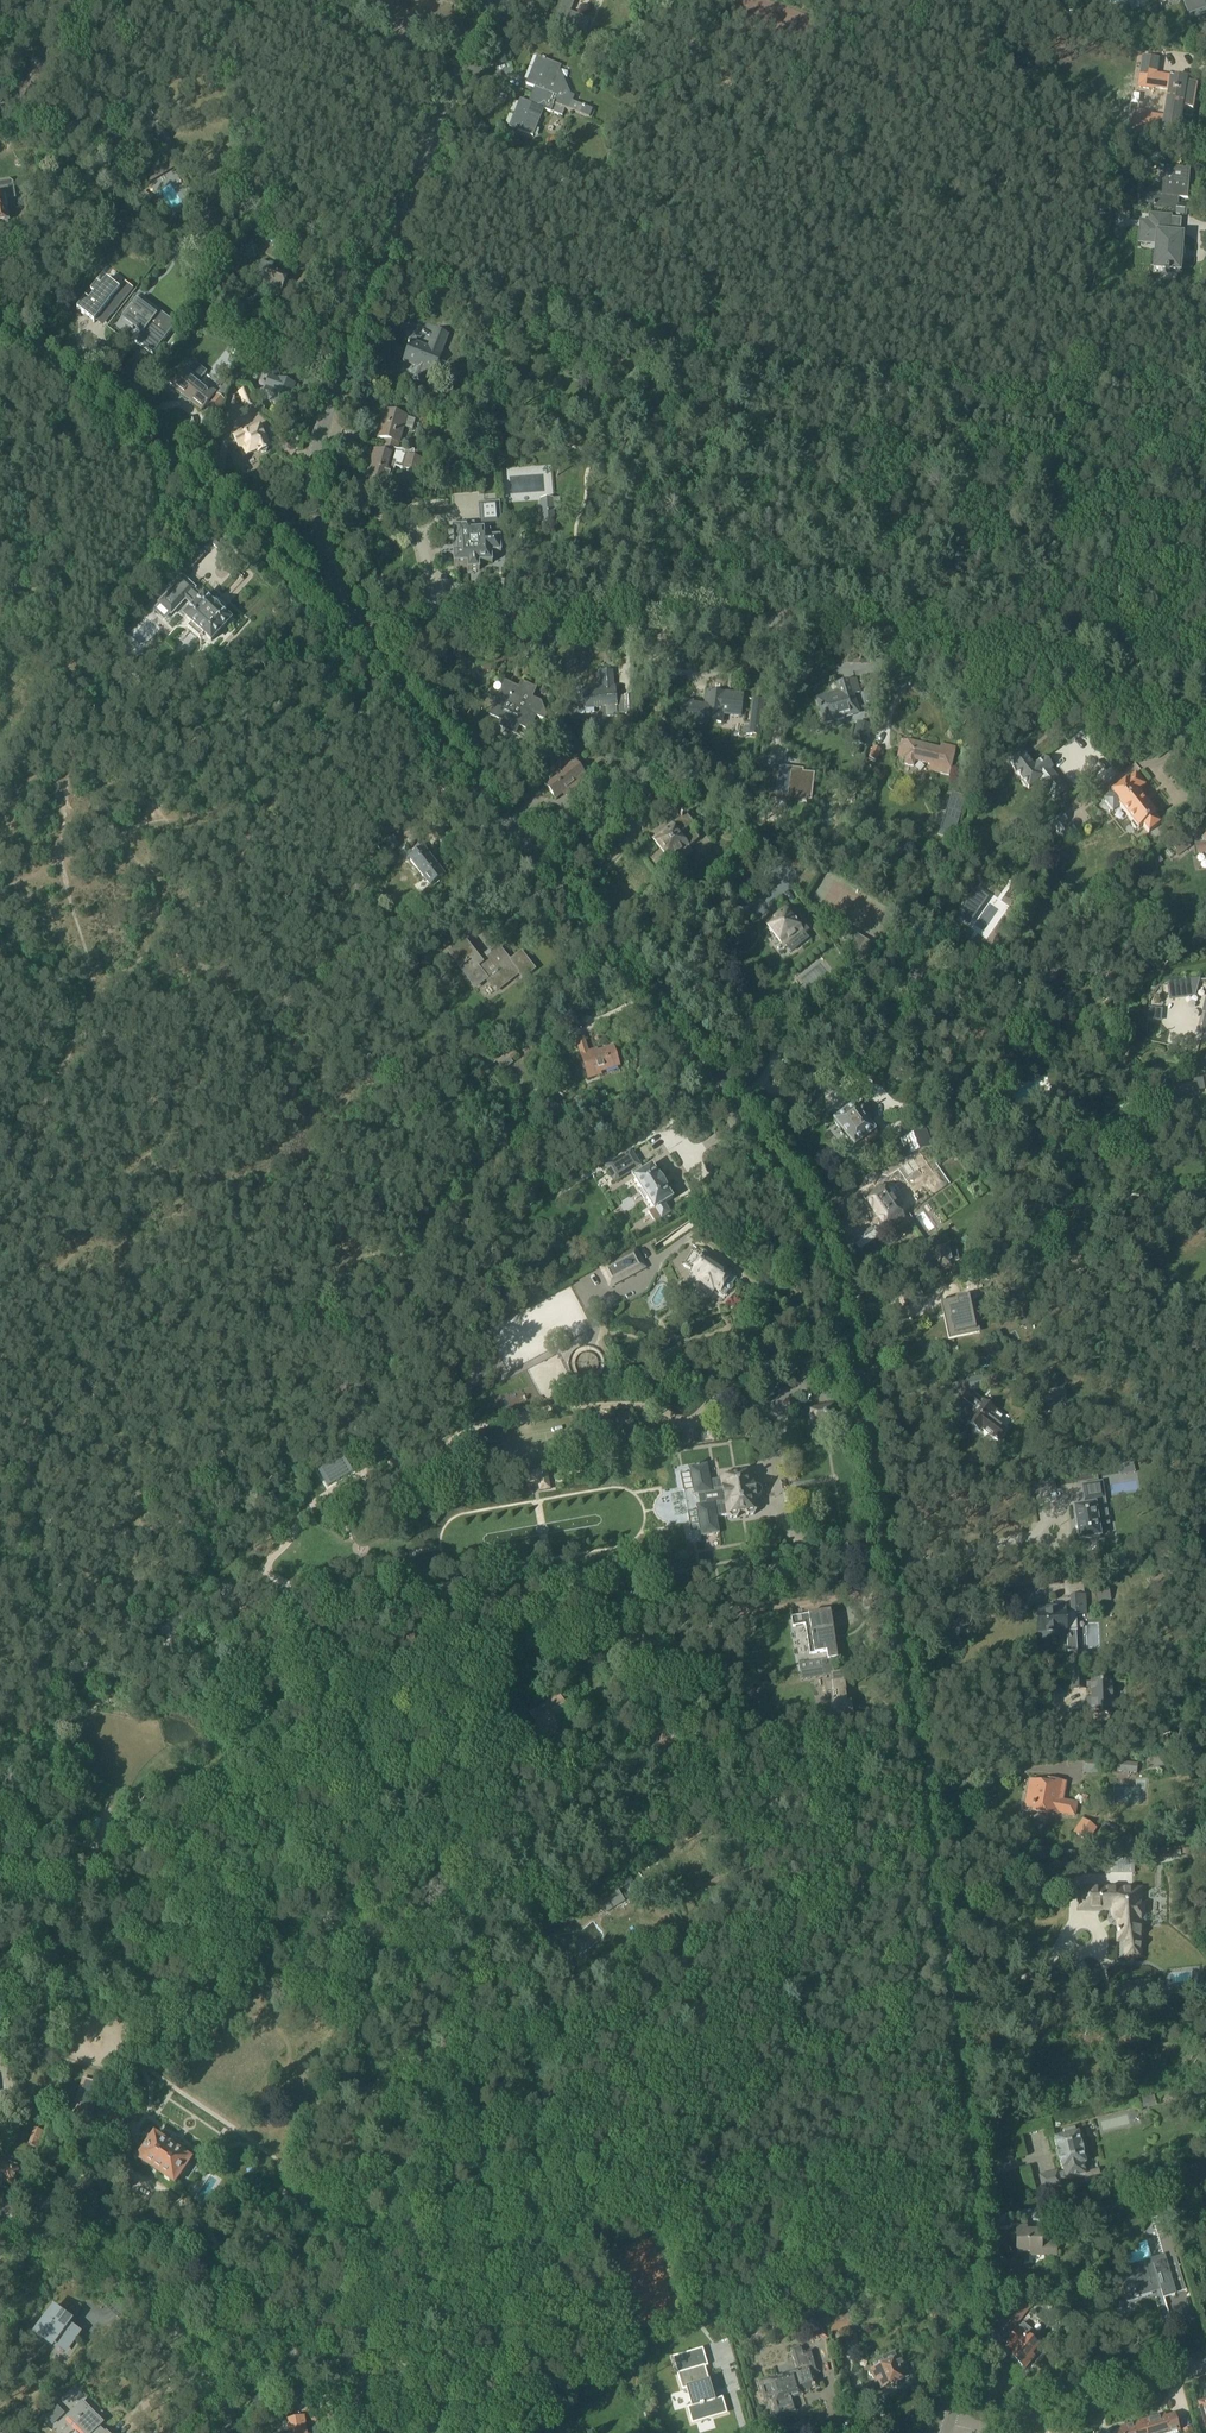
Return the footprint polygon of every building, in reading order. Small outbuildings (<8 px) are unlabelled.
[(554,20),(560,23),(565,25),(572,27),(578,30),(573,43),(594,51),(600,38),(585,32),(586,27),(589,20),(570,13),(575,0),(561,0),(554,20)] [(1188,12),(1205,5),(1205,4),(1204,0),(1184,0),(1188,12)] [(37,43),(31,52),(44,60),(50,50),(37,43)] [(592,110),(572,103),(574,97),(570,95),(559,71),(561,67),(537,57),(526,85),(534,88),(531,95),(565,109),(589,119),(592,110)] [(1158,60),(1144,57),(1140,80),(1153,82),(1153,88),(1170,91),(1166,119),(1148,116),(1146,127),(1133,125),(1132,134),(1146,136),(1146,133),(1155,134),(1155,135),(1159,136),(1159,135),(1179,138),(1182,115),(1192,116),(1197,86),(1187,85),(1188,81),(1156,75),(1158,60)] [(520,100),(509,128),(533,137),(540,119),(544,110),(550,113),(551,112),(562,117),(565,109),(531,95),(528,103),(520,100)] [(174,150),(160,126),(151,132),(165,155),(174,150)] [(1150,162),(1165,163),(1166,150),(1151,149),(1150,162)] [(1191,169),(1165,167),(1162,196),(1133,194),(1132,204),(1174,207),(1175,195),(1179,196),(1179,198),(1188,199),(1191,169)] [(0,223),(8,221),(7,213),(10,212),(8,201),(12,201),(17,200),(14,184),(11,181),(0,183),(0,223)] [(1113,206),(1104,205),(1104,208),(1101,207),(1100,212),(1104,213),(1112,214),(1113,206)] [(199,220),(216,227),(220,215),(204,209),(199,220)] [(1185,234),(1187,216),(1161,214),(1161,215),(1149,214),(1149,221),(1140,220),(1138,244),(1156,245),(1154,271),(1182,274),(1186,234),(1185,234)] [(257,275),(253,283),(263,287),(264,285),(272,288),(270,293),(275,296),(279,297),(280,297),(282,289),(283,289),(284,289),(284,288),(285,288),(285,287),(285,286),(286,286),(286,285),(286,284),(286,282),(286,281),(286,279),(287,278),(271,272),(273,267),(262,262),(257,275)] [(77,311),(94,325),(95,323),(105,311),(112,317),(133,290),(125,284),(120,292),(107,282),(101,289),(97,285),(90,293),(94,296),(89,303),(85,300),(77,311)] [(140,336),(135,343),(152,356),(175,325),(158,312),(155,316),(137,302),(131,309),(129,312),(121,321),(140,336)] [(441,353),(448,336),(435,330),(428,348),(411,341),(410,345),(409,344),(408,347),(409,347),(404,361),(420,368),(416,376),(430,381),(433,373),(434,373),(442,354),(441,353)] [(198,383),(206,373),(194,363),(186,373),(185,373),(180,379),(176,376),(170,384),(174,387),(173,388),(201,411),(215,393),(209,388),(207,391),(198,383)] [(278,381),(269,377),(265,389),(260,390),(259,395),(262,399),(286,409),(295,386),(279,380),(278,381)] [(245,409),(254,405),(248,390),(239,394),(245,409)] [(217,396),(207,407),(215,413),(224,402),(217,396)] [(397,450),(397,449),(403,427),(412,430),(414,420),(385,412),(378,437),(385,440),(383,446),(397,450)] [(250,432),(248,428),(240,431),(241,433),(233,436),(239,450),(241,449),(244,457),(257,451),(258,453),(259,453),(261,453),(263,454),(266,452),(267,450),(269,449),(267,446),(268,446),(269,444),(267,441),(265,440),(259,428),(250,432)] [(374,451),(367,476),(367,478),(370,478),(369,484),(388,490),(393,473),(395,468),(402,470),(402,471),(419,476),(423,461),(419,460),(419,452),(414,452),(414,451),(410,451),(407,452),(397,449),(397,450),(383,446),(381,453),(374,451)] [(475,455),(468,454),(466,469),(473,470),(475,455)] [(546,506),(540,506),(541,525),(555,524),(554,512),(560,511),(560,499),(553,499),(553,505),(546,506)] [(493,541),(492,527),(502,526),(500,503),(479,504),(481,528),(475,528),(475,527),(454,528),(456,544),(458,543),(458,555),(454,555),(455,566),(469,565),(469,571),(481,570),(480,565),(494,564),(494,554),(503,553),(502,540),(493,541)] [(182,580),(159,605),(171,616),(185,601),(193,609),(184,619),(191,625),(190,626),(203,638),(203,637),(210,643),(229,623),(221,616),(222,615),(221,614),(222,612),(214,605),(213,606),(211,605),(211,606),(203,599),(201,601),(193,592),(194,591),(182,580)] [(124,624),(117,618),(111,624),(118,630),(124,624)] [(614,687),(612,672),(601,673),(602,689),(583,690),(584,697),(577,698),(578,709),(604,707),(605,717),(617,717),(617,714),(633,713),(632,695),(616,697),(615,690),(615,687),(614,687)] [(820,710),(823,722),(823,724),(858,713),(852,693),(858,692),(855,680),(836,685),(839,694),(817,700),(819,708),(818,708),(819,710),(820,710)] [(498,700),(529,714),(543,721),(545,716),(540,704),(531,700),(535,690),(521,684),(519,690),(505,684),(498,700)] [(742,708),(743,696),(708,692),(707,697),(705,697),(704,708),(692,706),(692,703),(682,702),(679,723),(690,724),(690,720),(721,724),(722,714),(741,716),(742,708)] [(765,701),(752,699),(749,729),(743,728),(742,735),(760,737),(765,701)] [(543,721),(529,714),(498,700),(491,716),(503,722),(501,728),(515,735),(518,728),(529,732),(536,718),(543,721)] [(872,727),(857,723),(852,745),(867,748),(872,727)] [(480,741),(482,735),(474,732),(471,738),(480,741)] [(570,746),(577,740),(572,735),(565,741),(570,746)] [(930,766),(929,771),(949,776),(952,765),(950,765),(951,759),(953,759),(956,748),(941,744),(939,750),(901,740),(900,746),(905,748),(903,759),(906,760),(905,765),(913,767),(914,762),(930,766)] [(876,762),(881,751),(873,748),(869,759),(869,761),(875,764),(876,762)] [(627,749),(627,760),(640,760),(640,749),(627,749)] [(1033,766),(1020,751),(1007,762),(1029,790),(1038,782),(1053,801),(1067,789),(1051,770),(1053,769),(1044,758),(1033,766)] [(592,774),(580,759),(575,763),(574,762),(560,773),(556,767),(546,774),(551,780),(545,785),(556,799),(564,793),(566,796),(588,779),(587,778),(592,774)] [(766,773),(764,794),(776,795),(777,792),(787,794),(787,796),(807,799),(810,778),(799,777),(799,774),(775,771),(775,774),(766,773)] [(1111,793),(1103,800),(1112,812),(1119,806),(1133,823),(1131,824),(1136,830),(1137,829),(1138,830),(1143,826),(1149,833),(1160,825),(1154,817),(1156,816),(1137,792),(1145,785),(1135,774),(1126,781),(1125,781),(1111,792),(1111,793)] [(952,794),(939,836),(953,841),(966,798),(952,794)] [(1064,841),(1076,832),(1070,825),(1067,828),(1064,824),(1068,821),(1062,814),(1039,832),(1044,839),(1056,830),(1064,841)] [(694,853),(691,850),(702,841),(695,833),(698,829),(688,816),(673,828),(675,830),(660,841),(659,846),(658,846),(661,850),(662,850),(666,850),(674,860),(671,862),(676,868),(694,853)] [(384,857),(398,846),(388,833),(374,844),(384,857)] [(1203,839),(1205,842),(1205,843),(1205,844),(1196,846),(1198,855),(1205,854),(1205,836),(1203,839)] [(1179,855),(1189,847),(1181,837),(1171,845),(1179,855)] [(434,887),(439,883),(438,882),(444,878),(437,869),(439,867),(422,845),(415,850),(419,854),(410,861),(431,888),(433,886),(434,887)] [(810,933),(795,913),(789,917),(787,914),(770,926),(769,931),(772,936),(776,935),(784,945),(801,933),(804,937),(810,933)] [(876,946),(841,926),(837,935),(852,943),(846,953),(853,957),(856,952),(868,959),(876,946)] [(486,982),(495,994),(518,976),(522,981),(536,971),(521,953),(511,961),(500,948),(482,962),(464,940),(447,954),(475,991),(486,982)] [(1171,1000),(1193,997),(1198,981),(1167,985),(1169,1001),(1171,1000)] [(588,1053),(584,1039),(577,1041),(581,1055),(588,1079),(601,1075),(600,1073),(619,1067),(613,1048),(591,1055),(591,1052),(588,1053)] [(506,1056),(510,1061),(517,1056),(512,1051),(506,1056)] [(492,1062),(487,1054),(484,1057),(482,1054),(474,1059),(479,1066),(482,1064),(485,1067),(492,1062)] [(506,1056),(497,1064),(503,1071),(512,1064),(510,1061),(506,1056)] [(1194,1092),(1204,1090),(1202,1079),(1193,1081),(1194,1084),(1192,1084),(1175,1087),(1177,1096),(1194,1092)] [(1130,1096),(1135,1092),(1131,1085),(1125,1089),(1130,1096)] [(859,1111),(854,1105),(833,1121),(841,1130),(840,1133),(844,1137),(847,1138),(854,1148),(855,1147),(859,1152),(879,1137),(868,1123),(873,1119),(870,1116),(872,1114),(866,1105),(859,1111)] [(932,1146),(926,1130),(899,1141),(905,1156),(932,1146)] [(631,1151),(605,1167),(614,1183),(631,1173),(640,1167),(631,1151)] [(640,1167),(631,1173),(634,1178),(633,1178),(641,1191),(639,1192),(644,1200),(646,1198),(653,1210),(648,1213),(650,1216),(655,1223),(661,1220),(668,1216),(670,1214),(664,1205),(672,1200),(666,1189),(666,1188),(659,1177),(658,1177),(652,1167),(644,1171),(643,1172),(640,1167)] [(871,1197),(865,1201),(866,1203),(866,1204),(866,1206),(868,1209),(870,1209),(871,1209),(875,1216),(876,1217),(878,1220),(878,1223),(880,1226),(883,1227),(884,1228),(886,1227),(887,1226),(889,1229),(901,1221),(901,1220),(899,1218),(902,1216),(897,1209),(895,1207),(896,1204),(896,1203),(893,1200),(892,1200),(890,1199),(890,1198),(899,1192),(900,1191),(896,1186),(906,1179),(898,1168),(887,1176),(888,1178),(887,1178),(886,1177),(880,1182),(880,1183),(879,1185),(880,1186),(877,1189),(869,1194),(870,1195),(871,1197)] [(689,1278),(690,1275),(658,1254),(657,1255),(650,1243),(635,1250),(601,1269),(578,1282),(587,1300),(610,1287),(645,1268),(661,1260),(695,1282),(689,1278)] [(959,1262),(956,1249),(947,1251),(947,1250),(932,1252),(936,1269),(950,1266),(950,1264),(959,1262)] [(719,1293),(725,1297),(728,1292),(731,1292),(733,1289),(732,1286),(736,1280),(731,1277),(730,1274),(694,1250),(683,1267),(692,1273),(690,1275),(689,1278),(695,1282),(696,1282),(713,1292),(714,1290),(718,1293),(719,1293)] [(906,1303),(921,1298),(918,1290),(920,1289),(918,1285),(912,1287),(913,1291),(903,1295),(906,1303)] [(943,1312),(949,1340),(976,1334),(969,1297),(941,1303),(943,1312)] [(1183,1352),(1205,1347),(1203,1338),(1181,1343),(1183,1352)] [(985,1388),(998,1385),(996,1375),(983,1378),(985,1388)] [(1043,1393),(1046,1406),(1067,1402),(1064,1388),(1043,1393)] [(1007,1432),(996,1424),(1001,1417),(967,1391),(962,1398),(977,1409),(967,1422),(979,1432),(981,1429),(999,1443),(1007,1432)] [(812,1424),(834,1421),(832,1407),(809,1411),(812,1424)] [(589,1436),(604,1433),(601,1419),(600,1419),(598,1412),(585,1415),(586,1422),(589,1436)] [(318,1471),(327,1489),(352,1475),(343,1458),(318,1471)] [(722,1480),(710,1482),(707,1465),(689,1468),(690,1474),(680,1475),(691,1535),(700,1533),(701,1538),(719,1535),(716,1518),(729,1516),(729,1517),(732,1519),(737,1519),(739,1516),(739,1514),(746,1513),(746,1514),(749,1516),(754,1515),(756,1513),(755,1511),(757,1511),(755,1499),(756,1498),(757,1498),(758,1498),(759,1497),(760,1496),(761,1495),(761,1494),(761,1493),(762,1492),(761,1491),(761,1490),(761,1489),(760,1488),(760,1487),(759,1487),(758,1486),(757,1486),(756,1486),(755,1486),(754,1486),(753,1486),(751,1474),(749,1474),(749,1473),(746,1471),(741,1472),(739,1475),(739,1476),(732,1478),(732,1477),(729,1475),(724,1476),(722,1478),(722,1480)] [(539,1493),(551,1491),(547,1469),(525,1473),(528,1485),(537,1483),(539,1493)] [(1106,1510),(1102,1483),(1083,1486),(1086,1502),(1088,1502),(1089,1506),(1074,1508),(1076,1521),(1075,1521),(1076,1530),(1077,1529),(1079,1542),(1101,1538),(1096,1511),(1106,1510)] [(1084,1597),(1083,1580),(1064,1581),(1065,1598),(1071,1598),(1071,1613),(1066,1613),(1066,1606),(1052,1607),(1052,1608),(1037,1609),(1038,1639),(1066,1638),(1067,1643),(1071,1642),(1071,1647),(1076,1647),(1075,1632),(1077,1632),(1076,1616),(1085,1615),(1085,1597),(1084,1597)] [(837,1590),(845,1589),(848,1589),(847,1582),(836,1583),(837,1590)] [(1095,1588),(1098,1605),(1111,1602),(1109,1585),(1095,1588)] [(828,1630),(825,1612),(791,1618),(793,1627),(804,1625),(809,1655),(826,1652),(827,1660),(820,1661),(822,1670),(833,1668),(831,1660),(837,1659),(834,1638),(825,1639),(824,1631),(828,1630)] [(741,1633),(756,1631),(755,1621),(739,1622),(741,1633)] [(734,1631),(734,1623),(723,1623),(723,1631),(734,1631)] [(616,1637),(623,1650),(641,1639),(633,1627),(616,1637)] [(1077,1672),(1077,1667),(1072,1667),(1072,1672),(1070,1672),(1070,1689),(1086,1689),(1086,1688),(1091,1688),(1091,1692),(1093,1692),(1093,1699),(1087,1699),(1088,1715),(1097,1714),(1097,1712),(1107,1711),(1107,1714),(1116,1714),(1116,1698),(1112,1698),(1111,1682),(1091,1682),(1091,1683),(1086,1683),(1086,1671),(1077,1672)] [(833,1668),(822,1670),(823,1678),(830,1676),(831,1684),(824,1686),(829,1716),(834,1715),(835,1724),(853,1721),(850,1703),(846,1704),(844,1692),(845,1691),(842,1674),(834,1675),(833,1668)] [(554,1731),(561,1743),(572,1736),(561,1716),(569,1711),(560,1696),(530,1713),(544,1737),(554,1731)] [(1029,1781),(1024,1809),(1032,1810),(1031,1814),(1050,1817),(1050,1814),(1075,1818),(1078,1803),(1064,1801),(1067,1783),(1043,1779),(1042,1784),(1029,1781)] [(1084,1841),(1093,1827),(1081,1819),(1072,1833),(1084,1841)] [(1180,1857),(1179,1847),(1155,1850),(1157,1861),(1180,1857)] [(625,1902),(618,1891),(632,1883),(628,1876),(618,1882),(620,1885),(615,1888),(615,1887),(594,1900),(604,1916),(625,1902)] [(1117,1921),(1119,1922),(1118,1930),(1117,1930),(1117,1934),(1118,1935),(1118,1941),(1126,1942),(1126,1952),(1139,1952),(1140,1923),(1135,1923),(1136,1890),(1081,1889),(1081,1908),(1112,1909),(1112,1911),(1112,1913),(1112,1914),(1113,1916),(1114,1918),(1115,1919),(1117,1921)] [(531,1939),(544,1944),(548,1932),(536,1927),(531,1939)] [(1186,1990),(1177,1991),(1178,2000),(1187,1999),(1186,1990)] [(77,2098),(95,2104),(102,2087),(84,2080),(77,2098)] [(1153,2096),(1140,2100),(1143,2110),(1156,2107),(1153,2096)] [(110,2112),(102,2122),(112,2129),(120,2119),(110,2112)] [(1099,2170),(1085,2173),(1083,2165),(1085,2164),(1082,2153),(1083,2153),(1080,2143),(1080,2144),(1079,2142),(1081,2141),(1079,2135),(1078,2135),(1077,2133),(1075,2134),(1074,2128),(1062,2131),(1064,2137),(1053,2139),(1056,2150),(1055,2150),(1058,2160),(1059,2159),(1061,2170),(1063,2170),(1063,2173),(1057,2174),(1057,2171),(1038,2176),(1042,2190),(1060,2186),(1059,2180),(1065,2179),(1065,2180),(1078,2177),(1079,2178),(1084,2176),(1086,2184),(1101,2180),(1099,2170)] [(39,2140),(42,2133),(35,2131),(33,2137),(39,2140)] [(173,2148),(149,2132),(141,2143),(148,2147),(140,2159),(142,2161),(143,2164),(147,2167),(150,2166),(155,2170),(154,2172),(159,2176),(161,2174),(166,2178),(166,2180),(171,2183),(173,2182),(175,2184),(191,2161),(182,2154),(182,2152),(176,2148),(173,2148)] [(12,2185),(19,2166),(0,2159),(0,2181),(12,2186),(12,2185)] [(284,2199),(289,2195),(282,2189),(278,2193),(284,2199)] [(1163,2257),(1130,2267),(1117,2271),(1126,2303),(1139,2299),(1139,2298),(1160,2292),(1162,2298),(1186,2291),(1169,2234),(1168,2234),(1160,2205),(1146,2209),(1148,2216),(1156,2214),(1162,2236),(1157,2238),(1163,2257)] [(1181,2224),(1188,2221),(1186,2212),(1178,2214),(1181,2224)] [(1041,2243),(1041,2232),(1017,2232),(1017,2253),(1030,2252),(1030,2256),(1056,2256),(1055,2243),(1041,2243)] [(680,2276),(687,2274),(685,2266),(678,2268),(680,2276)] [(1015,2328),(1029,2309),(1017,2299),(1002,2318),(1015,2328)] [(70,2321),(54,2309),(35,2333),(44,2339),(43,2340),(46,2342),(46,2341),(52,2345),(57,2339),(68,2348),(79,2334),(67,2325),(70,2321)] [(811,2343),(827,2338),(822,2323),(819,2324),(815,2311),(808,2313),(810,2320),(806,2321),(808,2328),(807,2328),(811,2343)] [(826,2320),(829,2333),(853,2327),(849,2313),(826,2320)] [(1033,2332),(1022,2324),(1006,2344),(1008,2345),(1002,2352),(1024,2371),(1035,2358),(1032,2355),(1039,2347),(1036,2344),(1038,2341),(1031,2335),(1033,2332)] [(736,2334),(739,2343),(748,2340),(745,2331),(736,2334)] [(805,2352),(803,2346),(790,2349),(796,2371),(778,2377),(777,2375),(758,2381),(764,2403),(771,2401),(776,2420),(788,2416),(787,2414),(796,2411),(792,2399),(803,2396),(802,2394),(819,2389),(815,2375),(820,2373),(813,2350),(805,2352)] [(691,2407),(687,2408),(692,2424),(728,2414),(723,2398),(715,2400),(706,2368),(708,2367),(703,2349),(672,2358),(682,2391),(686,2390),(691,2407)] [(897,2359),(894,2353),(870,2364),(873,2370),(869,2372),(875,2385),(878,2384),(880,2389),(908,2377),(900,2358),(897,2359)] [(106,2432),(105,2432),(100,2427),(104,2424),(82,2401),(66,2417),(82,2432),(107,2432),(106,2432)] [(320,2419),(310,2406),(302,2413),(307,2417),(304,2419),(304,2420),(287,2423),(289,2432),(306,2432),(305,2424),(311,2423),(313,2425),(320,2419)] [(1163,2415),(1142,2421),(1145,2432),(1179,2432),(1174,2416),(1164,2418),(1163,2415)] [(1142,2421),(1120,2428),(1121,2431),(1116,2432),(1145,2432),(1142,2421)]
